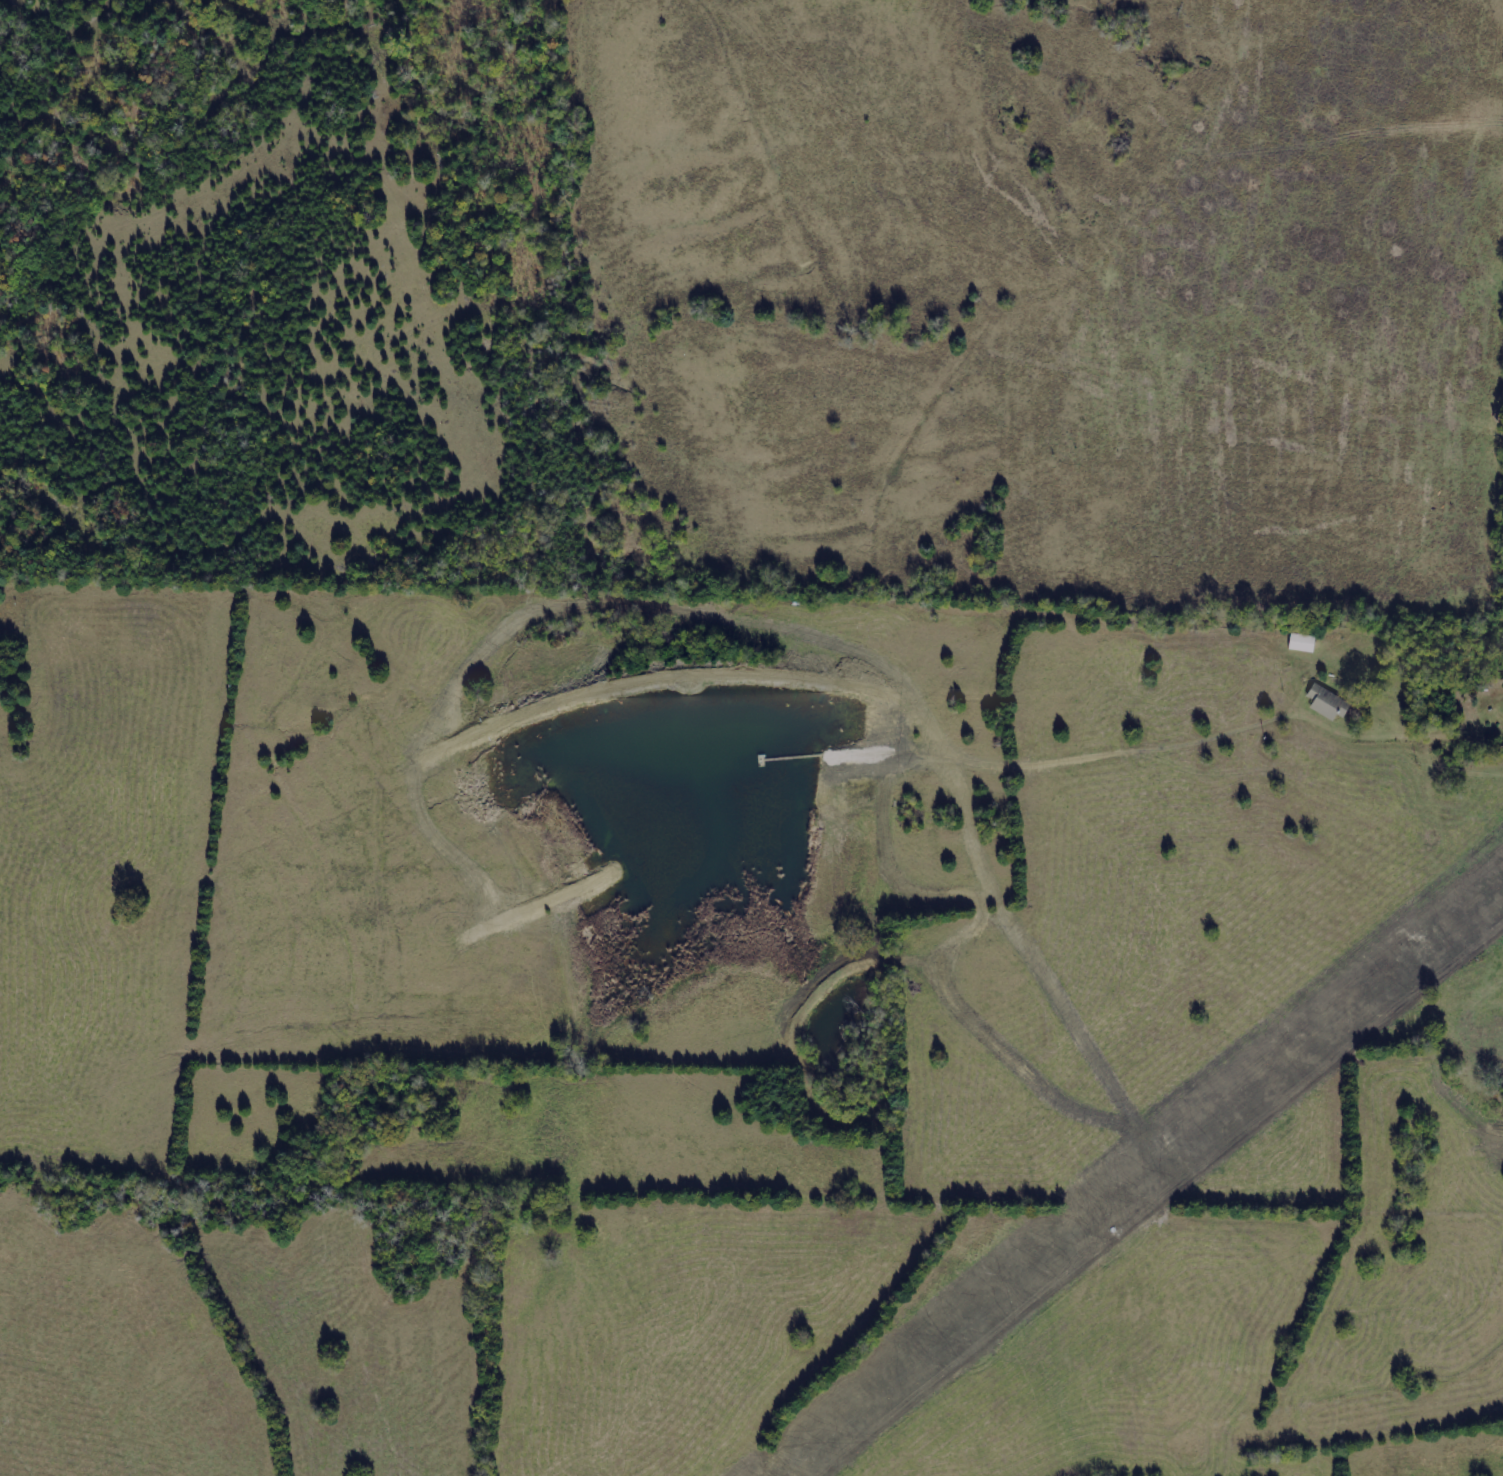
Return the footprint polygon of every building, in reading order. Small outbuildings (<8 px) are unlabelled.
[(1319,637),(1294,632),(1291,649),(1316,653),(1319,637)] [(1312,707),(1339,724),(1352,703),(1318,682),(1309,696),(1316,701),(1312,707)]
